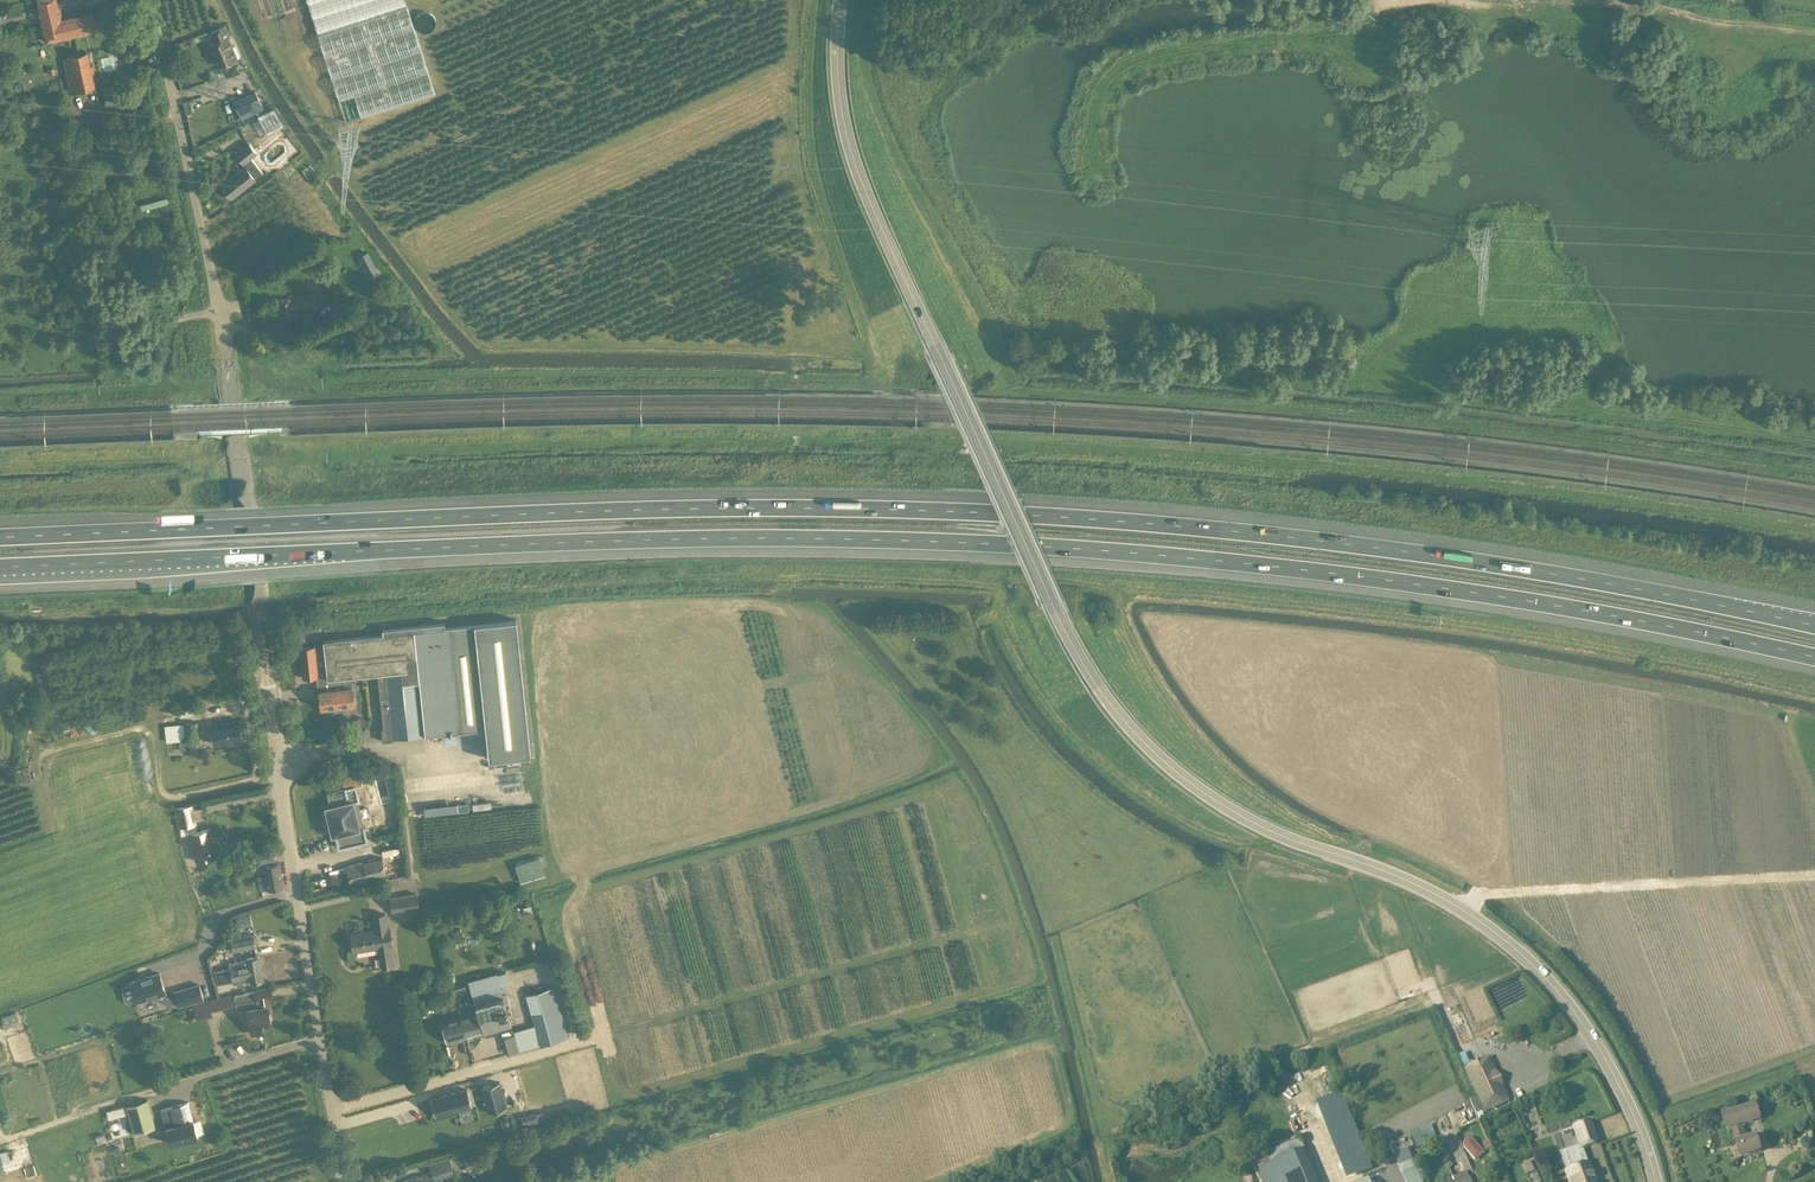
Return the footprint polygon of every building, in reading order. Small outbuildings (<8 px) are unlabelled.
[(46,41),(96,30),(92,10),(61,17),(58,0),(37,0),(46,41)] [(318,34),(346,123),(436,94),(407,6),(405,0),(307,0),(318,34)] [(235,58),(226,37),(229,36),(224,25),(210,31),(215,41),(210,43),(219,64),(235,58)] [(71,91),(94,86),(86,51),(63,56),(71,91)] [(242,119),(260,110),(264,108),(268,106),(260,89),(256,92),(255,90),(234,101),(242,119)] [(104,93),(106,102),(118,99),(116,90),(104,93)] [(273,109),(258,117),(267,135),(283,127),(273,109)] [(244,164),(245,165),(221,185),(232,198),(263,173),(251,159),(258,154),(248,142),(234,153),(244,165),(244,164)] [(311,181),(318,175),(310,164),(303,170),(311,181)] [(367,252),(359,257),(370,277),(378,273),(367,252)] [(315,310),(312,293),(280,298),(283,316),(315,310)] [(323,640),(324,646),(327,679),(352,676),(378,673),(384,728),(382,729),(383,741),(392,740),(392,738),(462,730),(486,728),(489,759),(531,754),(516,619),(444,627),(444,622),(382,628),(382,633),(323,640)] [(314,647),(299,648),(302,678),(320,676),(322,690),(319,690),(321,708),(336,706),(336,708),(338,710),(344,709),(346,707),(346,705),(355,704),(353,687),(352,676),(327,679),(324,646),(314,647)] [(241,738),(238,720),(212,725),(215,743),(241,738)] [(185,740),(200,738),(198,721),(164,725),(167,751),(186,749),(185,740)] [(181,836),(190,834),(196,860),(216,856),(209,829),(197,832),(195,824),(196,824),(194,810),(202,808),(201,801),(192,803),(192,804),(175,808),(179,828),(181,836)] [(360,829),(353,801),(326,807),(332,835),(360,829)] [(468,803),(458,804),(458,811),(468,810),(468,803)] [(261,890),(267,889),(283,886),(280,863),(276,863),(273,847),(255,850),(257,864),(264,863),(264,865),(265,875),(259,876),(261,890)] [(347,870),(330,875),(333,890),(351,886),(351,885),(383,877),(385,886),(400,884),(399,878),(407,876),(403,854),(346,866),(347,870)] [(544,876),(539,857),(516,863),(521,883),(544,876)] [(418,893),(390,897),(393,914),(420,910),(418,893)] [(530,905),(523,907),(525,914),(532,912),(530,905)] [(250,913),(236,916),(239,927),(252,924),(250,913)] [(392,945),(389,928),(388,928),(385,914),(373,916),(375,930),(351,934),(354,951),(378,948),(381,967),(393,965),(390,946),(392,945)] [(459,928),(452,932),(457,941),(464,937),(459,928)] [(230,937),(224,938),(226,947),(232,946),(233,951),(255,947),(252,935),(230,939),(230,937)] [(247,960),(229,962),(233,983),(251,980),(251,981),(263,979),(260,955),(246,958),(247,960)] [(177,1002),(176,998),(172,999),(165,996),(164,993),(165,992),(159,973),(131,981),(137,1001),(157,995),(159,1000),(169,1005),(177,1002)] [(474,1002),(504,995),(498,974),(469,982),(474,1002)] [(199,984),(174,991),(176,998),(177,1002),(178,1006),(204,999),(199,984)] [(457,1007),(460,1016),(465,1037),(484,1032),(485,1036),(497,1033),(495,1028),(511,1023),(504,995),(474,1002),(470,1004),(465,986),(452,990),(457,1007)] [(245,994),(234,995),(236,1012),(248,1010),(249,1017),(246,1017),(246,1019),(246,1022),(246,1025),(247,1027),(248,1029),(251,1029),(252,1035),(264,1033),(263,1025),(272,1024),(270,1012),(272,1011),(270,999),(273,998),(271,987),(255,989),(255,991),(245,993),(245,994)] [(554,988),(526,995),(535,1025),(540,1044),(567,1037),(554,988)] [(208,1001),(194,1005),(197,1020),(212,1016),(211,1012),(208,1001)] [(1447,1006),(1454,1025),(1467,1020),(1461,1001),(1447,1006)] [(16,1012),(3,1017),(6,1027),(20,1022),(16,1012)] [(447,1042),(465,1037),(460,1016),(441,1021),(447,1042)] [(535,1025),(514,1031),(515,1034),(515,1036),(519,1050),(521,1049),(537,1045),(540,1044),(539,1042),(535,1025)] [(1469,1099),(1476,1114),(1484,1111),(1484,1112),(1508,1101),(1501,1086),(1503,1085),(1497,1072),(1496,1073),(1489,1058),(1484,1060),(1483,1059),(1469,1065),(1470,1066),(1465,1069),(1477,1096),(1469,1099)] [(499,1082),(481,1088),(488,1113),(507,1108),(499,1082)] [(435,1117),(472,1107),(467,1089),(430,1099),(435,1117)] [(1342,1093),(1316,1103),(1346,1180),(1372,1170),(1342,1093)] [(188,1102),(161,1109),(170,1143),(198,1136),(193,1120),(188,1102)] [(1735,1143),(1740,1159),(1762,1152),(1757,1136),(1747,1140),(1742,1126),(1761,1120),(1756,1105),(1722,1116),(1727,1131),(1731,1129),(1736,1143),(1735,1143)] [(152,1113),(130,1119),(134,1133),(155,1127),(152,1113)] [(539,1123),(539,1122),(537,1116),(537,1115),(522,1119),(525,1127),(539,1123)] [(1566,1171),(1570,1181),(1595,1181),(1588,1163),(1588,1164),(1582,1149),(1597,1144),(1589,1122),(1574,1127),(1580,1145),(1568,1149),(1575,1168),(1566,1171)] [(1389,1143),(1399,1169),(1413,1163),(1406,1146),(1433,1135),(1430,1126),(1389,1143)] [(1304,1151),(1305,1151),(1300,1139),(1266,1153),(1268,1158),(1256,1163),(1264,1181),(1317,1181),(1304,1151)] [(1464,1148),(1466,1151),(1475,1144),(1472,1141),(1469,1140),(1467,1140),(1464,1142),(1463,1145),(1464,1148)] [(1491,1148),(1488,1141),(1482,1144),(1485,1150),(1491,1148)] [(464,1158),(466,1170),(491,1165),(489,1153),(464,1158)] [(435,1180),(454,1175),(450,1159),(430,1165),(432,1172),(413,1177),(415,1181),(435,1181),(435,1180)] [(1402,1176),(1404,1181),(1421,1181),(1414,1164),(1400,1171),(1402,1176)] [(1530,1175),(1532,1181),(1540,1181),(1536,1172),(1530,1175)]
